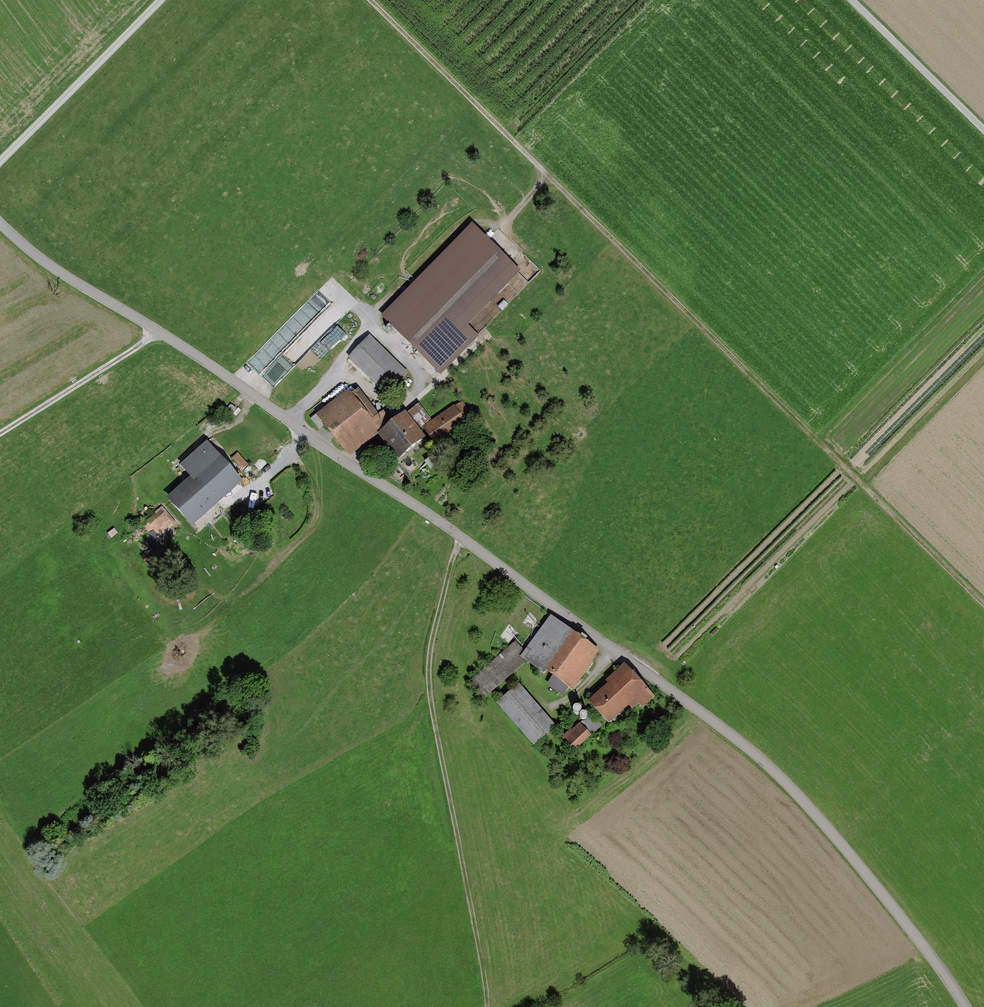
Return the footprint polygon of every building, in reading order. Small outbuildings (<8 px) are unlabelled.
[(476,227),(389,314),(443,366),(467,342),(455,330),(517,268),(476,227)] [(400,369),(364,334),(346,352),(382,388),(400,369)] [(397,450),(419,434),(401,409),(382,423),(356,388),(322,413),(318,408),(310,413),(316,421),(317,421),(324,416),(350,451),(378,430),(380,433),(382,431),(397,450)] [(465,420),(454,404),(424,424),(434,440),(465,420)] [(170,498),(189,520),(244,472),(229,456),(220,464),(208,450),(180,475),(187,483),(170,498)] [(142,550),(137,544),(132,548),(137,554),(142,550)] [(161,555),(156,548),(141,559),(146,566),(161,555)] [(547,611),(519,652),(540,669),(545,664),(551,671),(545,678),(558,689),(566,680),(568,683),(588,657),(581,651),(588,641),(547,611)] [(467,675),(477,685),(521,646),(513,636),(467,675)] [(597,687),(588,698),(607,717),(630,693),(639,700),(649,688),(621,659),(611,670),(617,675),(612,682),(607,678),(599,689),(597,687)] [(516,679),(496,697),(530,738),(551,720),(516,679)] [(578,716),(560,732),(571,744),(597,719),(589,709),(585,711),(578,701),(573,701),(570,703),(570,708),(578,716)]
